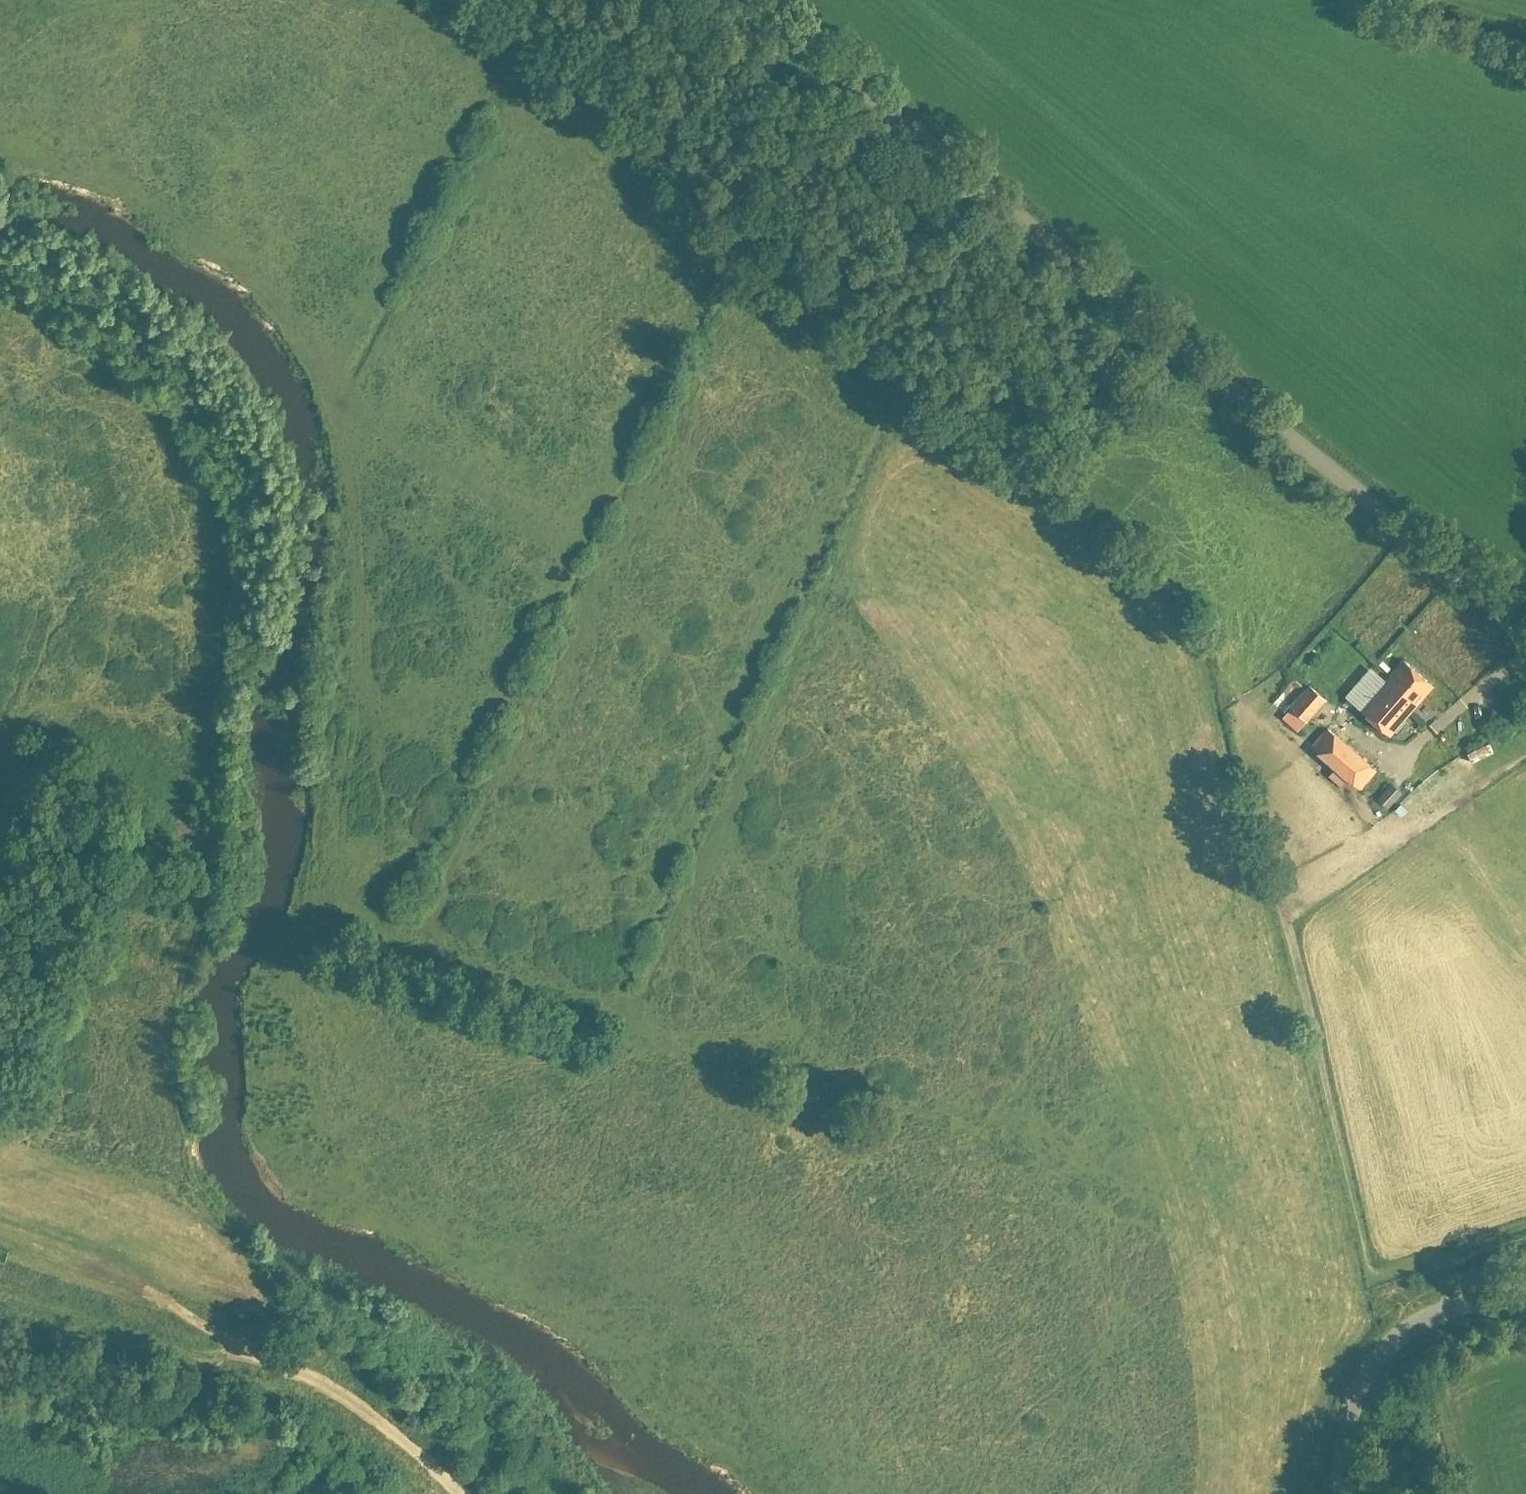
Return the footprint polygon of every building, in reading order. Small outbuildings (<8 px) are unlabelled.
[(1390,736),(1433,687),(1403,660),(1360,710),(1390,736)] [(1325,699),(1309,686),(1291,707),(1307,721),(1325,699)] [(1327,728),(1311,746),(1361,791),(1377,773),(1327,728)] [(1379,799),(1387,807),(1402,792),(1393,784),(1379,799)]
